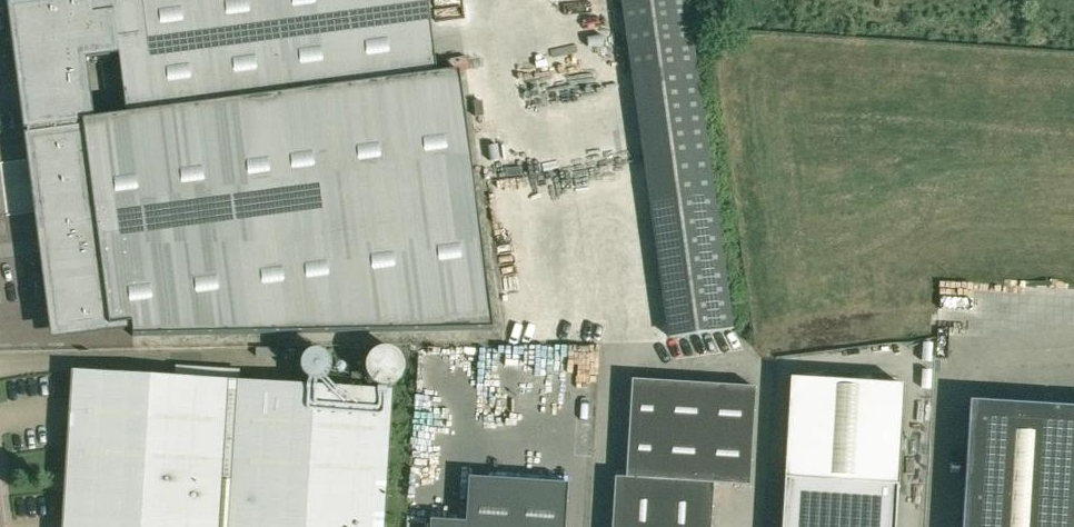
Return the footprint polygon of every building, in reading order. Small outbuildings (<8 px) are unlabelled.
[(126,114),(436,75),(427,0),(74,0),(64,1),(65,7),(20,13),(22,30),(17,31),(19,45),(24,44),(28,77),(39,76),(39,77),(80,72),(77,50),(117,45),(126,114)] [(732,328),(686,0),(622,0),(670,337),(732,328)] [(458,72),(436,75),(126,114),(26,127),(27,136),(83,129),(92,202),(40,209),(48,272),(78,268),(86,329),(130,323),(130,325),(132,336),(492,329),(458,72)] [(382,386),(385,386),(389,386),(393,384),(394,383),(397,381),(398,380),(401,377),(401,375),(402,373),(403,371),(403,369),(403,368),(403,366),(403,364),(402,362),(402,360),(401,359),(400,357),(399,355),(397,353),(394,351),(390,349),(389,349),(387,348),(383,348),(379,348),(378,349),(374,351),(373,352),(370,354),(368,357),(367,359),(366,360),(365,362),(365,364),(365,366),(365,367),(365,369),(365,371),(366,373),(366,375),(367,376),(368,378),(369,379),(372,382),(375,384),(378,385),(380,386),(382,386)] [(313,382),(316,382),(320,382),(321,381),(323,380),(324,379),(325,378),(328,376),(329,373),(330,371),(331,368),(331,366),(331,365),(330,363),(330,361),(329,358),(327,356),(325,355),(323,353),(320,351),(316,351),(315,351),(311,351),(310,352),(308,352),(307,353),(305,354),(303,356),(302,358),(301,359),(300,361),(300,362),(299,365),(299,366),(299,368),(299,370),(300,371),(300,373),(301,374),(302,376),(303,377),(304,378),(307,380),(308,381),(311,382),(313,382)] [(61,526),(384,526),(393,390),(71,371),(61,526)] [(898,485),(905,387),(790,378),(784,476),(781,526),(895,526),(898,485)] [(755,387),(631,380),(625,478),(615,477),(611,526),(710,526),(713,483),(749,486),(755,387)] [(969,402),(961,526),(1073,526),(1073,408),(969,402)] [(518,480),(468,477),(465,522),(430,519),(429,526),(515,526),(518,480)] [(568,483),(518,480),(515,526),(565,526),(568,483)]
